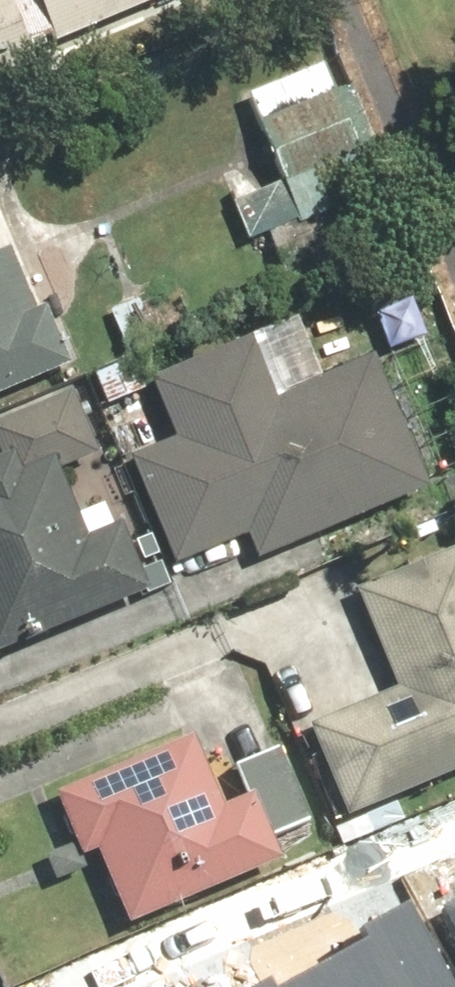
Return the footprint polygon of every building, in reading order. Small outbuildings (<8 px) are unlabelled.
[(35,76),(22,43),(53,30),(57,39),(152,0),(0,0),(0,90),(35,76)] [(321,68),(248,97),(282,183),(231,204),(247,246),(372,197),(321,68)] [(69,363),(44,306),(31,311),(0,241),(0,393),(69,363)] [(127,456),(172,560),(250,527),(261,551),(421,483),(364,351),(284,385),(261,331),(146,380),(170,437),(127,456)] [(151,593),(122,517),(80,533),(55,470),(93,455),(69,393),(0,419),(0,454),(1,456),(0,457),(0,651),(151,593)] [(308,727),(347,819),(454,774),(454,548),(357,589),(399,689),(308,727)] [(191,735),(48,794),(75,858),(94,850),(126,927),(277,864),(248,795),(221,807),(191,735)] [(454,919),(454,899),(446,904),(454,919)] [(417,902),(367,929),(372,939),(283,986),(277,975),(253,986),(454,986),(454,973),(417,902)]
